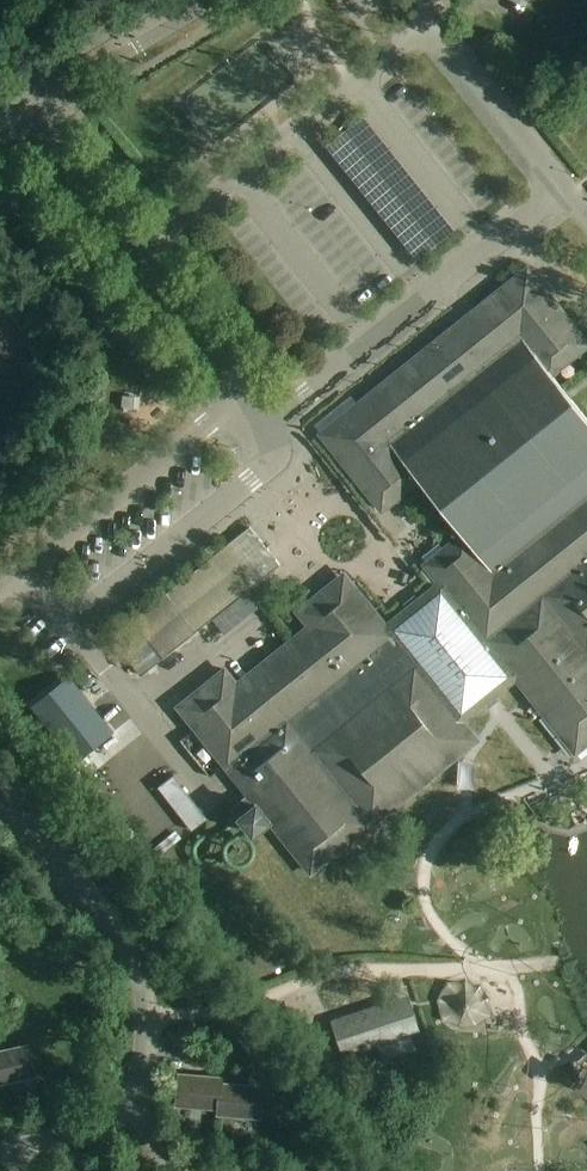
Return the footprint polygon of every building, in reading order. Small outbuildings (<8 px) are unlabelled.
[(528,269),(322,434),(383,511),(420,481),(463,535),(425,565),(438,582),(440,584),(411,606),(386,626),(344,574),(329,587),(298,612),(309,626),(237,684),(225,670),(178,707),(312,873),(477,741),(462,722),(488,701),(516,679),(576,753),(586,744),(586,422),(550,376),(586,346),(586,343),(528,269)] [(259,584),(228,546),(133,621),(164,660),(215,619),(226,635),(262,606),(250,591),(259,584)] [(197,833),(214,821),(181,776),(164,788),(197,833)] [(421,1032),(409,996),(333,1021),(345,1057),(421,1032)] [(0,1052),(0,1084),(35,1075),(28,1045),(0,1052)] [(219,1109),(221,1084),(222,1078),(180,1075),(177,1105),(219,1109)] [(221,1084),(219,1109),(219,1115),(261,1118),(263,1087),(221,1084)]
